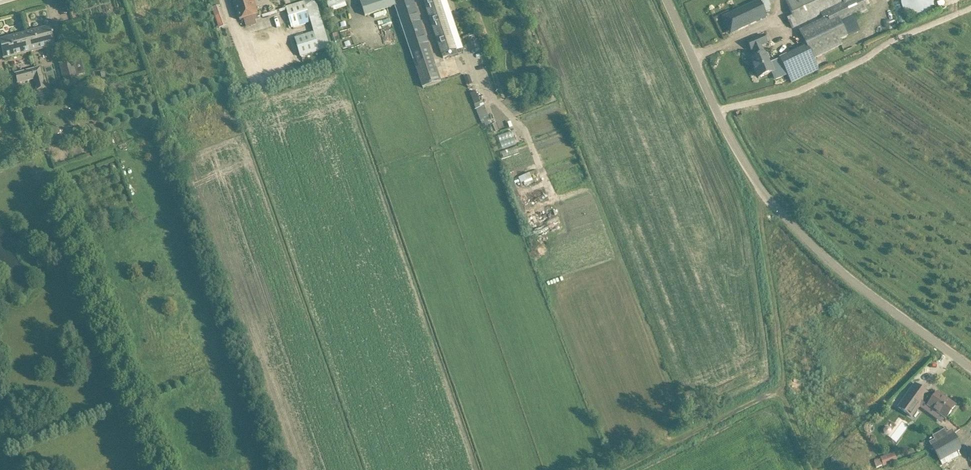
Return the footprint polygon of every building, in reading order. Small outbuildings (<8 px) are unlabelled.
[(253,0),(233,0),(240,20),(258,15),(253,0)] [(329,1),(333,12),(349,5),(347,0),(330,0),(331,0),(329,1)] [(365,17),(395,6),(394,3),(403,0),(359,0),(365,17)] [(394,3),(395,6),(410,50),(428,44),(413,0),(403,0),(394,3)] [(443,57),(450,55),(451,57),(462,53),(461,49),(456,51),(448,24),(446,20),(453,18),(447,0),(424,0),(443,57)] [(819,69),(813,58),(840,45),(838,41),(856,33),(849,18),(867,10),(862,0),(789,0),(786,2),(793,16),(787,19),(792,29),(821,15),(824,19),(800,31),(807,46),(780,59),(791,83),(819,69)] [(934,1),(934,0),(901,0),(901,1),(901,4),(902,7),(903,9),(905,12),(907,14),(909,15),(912,16),(914,17),(917,17),(920,17),(923,16),(926,15),(928,14),(930,12),(932,9),(933,7),(934,4),(934,1)] [(737,31),(767,17),(759,1),(730,15),(737,31)] [(292,28),(311,22),(304,2),(286,8),(292,28)] [(27,34),(32,52),(56,46),(51,27),(27,34)] [(300,57),(319,51),(313,33),(295,39),(300,57)] [(32,52),(27,34),(0,41),(0,43),(4,59),(32,52)] [(759,78),(773,72),(765,54),(761,46),(767,44),(763,36),(748,42),(751,51),(753,50),(756,58),(751,60),(759,78)] [(440,82),(428,44),(410,50),(422,88),(440,82)] [(59,63),(64,82),(67,81),(68,86),(77,84),(75,79),(78,78),(73,59),(59,63)] [(34,81),(37,91),(46,88),(41,67),(15,74),(18,85),(34,81)] [(475,92),(470,95),(475,106),(480,103),(475,92)] [(513,130),(499,135),(504,148),(517,143),(513,130)] [(532,172),(520,177),(523,183),(535,178),(532,172)] [(898,407),(911,417),(923,401),(928,405),(928,406),(946,419),(955,406),(947,400),(946,401),(937,395),(938,393),(937,393),(933,398),(928,394),(915,385),(898,407)] [(936,443),(932,446),(940,461),(962,449),(953,434),(948,437),(945,430),(932,436),(936,443)] [(872,462),(875,469),(897,461),(894,454),(872,462)]
